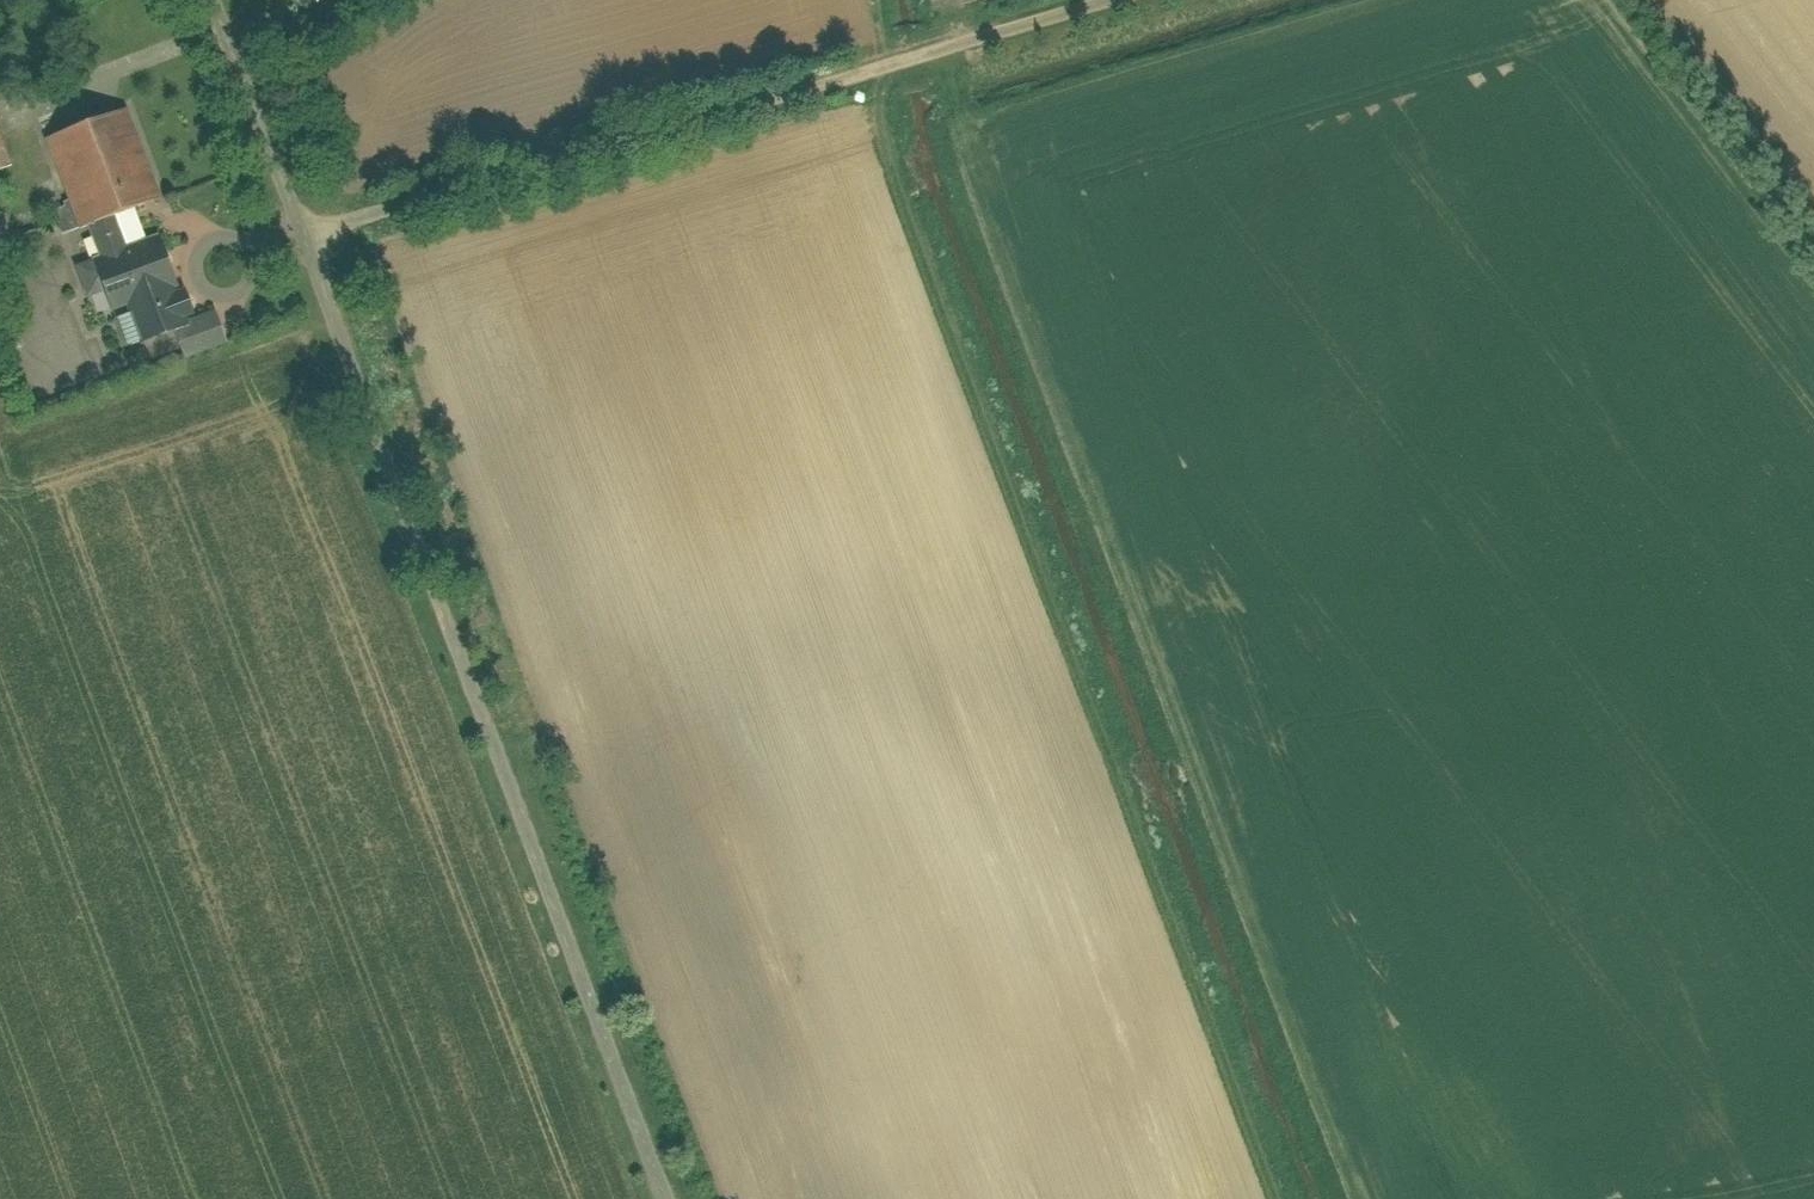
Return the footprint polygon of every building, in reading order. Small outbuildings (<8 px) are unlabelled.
[(130,107),(48,138),(73,201),(82,226),(90,223),(114,214),(164,195),(130,107)] [(10,162),(0,134),(0,165),(10,162)] [(82,226),(73,201),(56,207),(66,233),(82,226)] [(114,214),(90,223),(102,254),(126,245),(114,214)] [(178,325),(193,320),(159,233),(126,245),(102,254),(79,263),(91,295),(107,289),(115,310),(129,305),(143,339),(178,325)] [(189,355),(230,340),(218,310),(193,320),(178,325),(189,355)]
